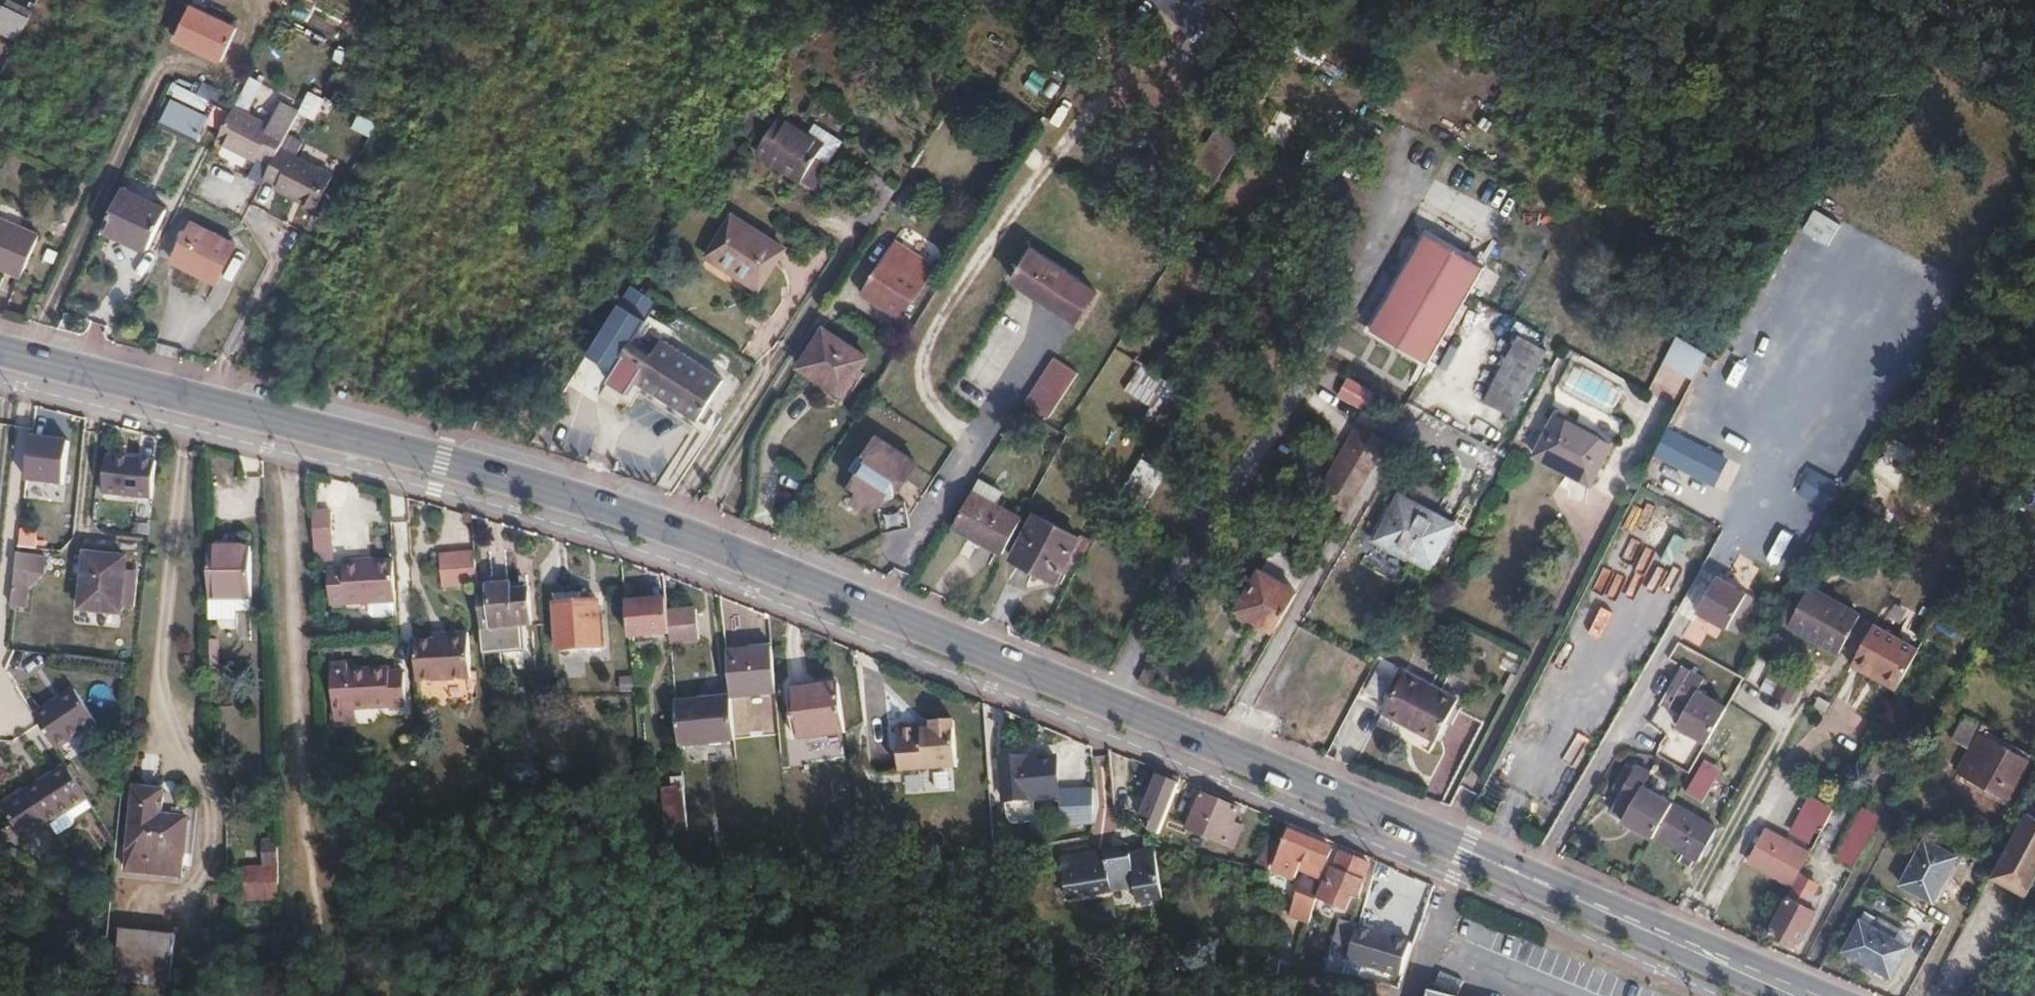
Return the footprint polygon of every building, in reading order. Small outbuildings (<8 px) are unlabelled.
[(293,16),(308,21),(315,1),(311,0),(298,0),(293,16)] [(1196,41),(1225,10),(1214,0),(1152,0),(1196,41)] [(31,16),(6,5),(0,19),(0,30),(21,39),(31,16)] [(238,27),(192,6),(177,39),(223,59),(238,27)] [(1025,87),(1038,95),(1048,78),(1035,70),(1025,87)] [(251,111),(264,84),(251,77),(237,104),(251,111)] [(309,91),(299,113),(322,124),(332,101),(309,91)] [(276,153),(279,147),(287,133),(298,111),(280,102),(269,124),(234,107),(216,141),(242,155),(244,149),(258,156),(271,162),(276,153)] [(214,124),(180,107),(170,127),(204,144),(214,124)] [(368,137),(376,125),(360,114),(352,127),(368,137)] [(824,143),(781,115),(759,150),(812,185),(826,165),(814,157),(824,143)] [(289,195),(315,207),(322,194),(333,173),(279,147),(276,153),(271,162),(264,176),(279,183),(292,189),(289,195)] [(244,149),(242,155),(256,162),(258,156),(244,149)] [(276,189),(289,195),(292,189),(279,183),(276,189)] [(121,192),(103,231),(148,253),(168,214),(121,192)] [(914,201),(904,195),(897,206),(907,213),(914,201)] [(785,245),(734,213),(709,252),(759,285),(785,245)] [(0,216),(0,266),(24,276),(42,234),(0,216)] [(234,245),(190,221),(171,257),(215,280),(234,245)] [(1429,364),(1471,291),(1487,263),(1430,230),(1372,330),(1429,364)] [(1825,282),(1837,253),(1808,241),(1796,270),(1825,282)] [(933,267),(895,243),(863,293),(901,317),(933,267)] [(1096,291),(1033,252),(1013,282),(1076,322),(1096,291)] [(1750,334),(1777,347),(1792,317),(1765,304),(1750,334)] [(823,327),(798,365),(841,393),(866,356),(823,327)] [(1548,349),(1519,333),(1483,399),(1511,414),(1548,349)] [(722,377),(662,337),(635,378),(696,418),(722,377)] [(1002,352),(982,338),(951,384),(972,398),(1002,352)] [(1683,376),(1699,381),(1710,351),(1674,338),(1654,393),(1674,401),(1683,376)] [(1076,373),(1052,358),(1022,405),(1046,421),(1076,373)] [(1163,413),(1178,386),(1141,365),(1125,391),(1163,413)] [(1363,409),(1370,393),(1347,382),(1340,397),(1363,409)] [(1623,421),(1567,391),(1553,417),(1551,420),(1532,453),(1588,484),(1623,421)] [(1374,460),(1384,443),(1360,429),(1350,447),(1374,460)] [(1727,460),(1667,429),(1653,457),(1713,487),(1727,460)] [(64,439),(29,435),(24,479),(59,484),(64,439)] [(852,502),(865,511),(901,455),(890,447),(891,445),(877,437),(866,455),(869,457),(867,460),(859,455),(852,468),(859,473),(852,485),(859,491),(852,502)] [(1325,497),(1346,509),(1374,460),(1350,447),(1347,445),(1340,457),(1346,461),(1325,497)] [(901,455),(865,511),(867,512),(872,505),(876,508),(882,533),(911,527),(905,500),(896,495),(893,483),(899,475),(907,480),(918,462),(903,452),(901,455)] [(152,459),(105,454),(101,493),(148,498),(152,459)] [(1731,462),(1718,488),(1727,492),(1740,466),(1731,462)] [(1806,466),(1792,491),(1827,510),(1841,485),(1806,466)] [(979,480),(973,493),(996,506),(1003,493),(979,480)] [(1457,523),(1403,492),(1379,535),(1432,566),(1457,523)] [(955,526),(1003,552),(1015,530),(1021,519),(996,506),(973,493),(955,526)] [(251,547),(249,496),(209,497),(210,548),(251,547)] [(329,506),(312,506),(313,526),(314,539),(331,539),(329,506)] [(1079,537),(1037,513),(1013,556),(1055,580),(1079,537)] [(35,547),(39,527),(22,524),(18,544),(35,547)] [(1770,524),(1760,551),(1789,562),(1800,534),(1770,524)] [(1647,591),(1661,599),(1691,539),(1677,532),(1647,591)] [(331,539),(314,539),(314,550),(332,550),(331,539)] [(1239,609),(1277,630),(1313,566),(1275,546),(1239,609)] [(16,551),(12,605),(38,606),(42,553),(16,551)] [(122,611),(126,556),(85,553),(83,608),(122,611)] [(478,585),(475,553),(440,555),(442,587),(478,585)] [(1747,584),(1760,568),(1743,555),(1730,570),(1747,584)] [(395,595),(392,557),(364,558),(366,597),(395,595)] [(366,597),(364,558),(342,559),(342,565),(327,566),(330,599),(366,597)] [(1706,563),(1698,576),(1690,590),(1678,611),(1692,620),(1700,606),(1729,623),(1749,587),(1706,563)] [(487,590),(478,591),(484,663),(493,663),(491,625),(529,623),(528,590),(510,591),(509,584),(487,586),(487,590)] [(1860,616),(1809,587),(1787,624),(1838,654),(1860,616)] [(668,614),(666,599),(625,602),(629,636),(669,633),(668,614)] [(601,647),(598,601),(555,604),(557,649),(601,647)] [(669,633),(670,641),(698,638),(695,611),(668,614),(669,633)] [(1898,687),(1919,649),(1873,624),(1850,666),(1867,676),(1869,672),(1898,687)] [(432,640),(420,640),(422,679),(470,677),(468,633),(447,634),(447,639),(432,640)] [(776,693),(772,647),(729,650),(732,696),(776,693)] [(347,699),(374,698),(372,661),(345,662),(347,699)] [(372,661),(374,698),(407,696),(405,665),(392,666),(374,667),(373,661),(372,661)] [(1791,704),(1804,682),(1775,664),(1761,686),(1791,704)] [(1461,696),(1406,669),(1384,712),(1439,739),(1461,696)] [(1705,743),(1725,708),(1696,691),(1703,678),(1689,670),(1669,706),(1683,714),(1677,727),(1705,743)] [(1895,692),(1898,687),(1869,672),(1867,676),(1895,692)] [(99,716),(75,682),(36,708),(58,743),(99,716)] [(845,732),(844,729),(838,685),(789,689),(792,738),(845,732)] [(734,741),(730,698),(676,702),(680,745),(734,741)] [(1818,701),(1814,707),(1824,712),(1827,706),(1818,701)] [(928,714),(928,716),(928,723),(918,724),(913,718),(899,719),(894,727),(899,765),(956,759),(950,712),(928,714)] [(1990,732),(1964,718),(1951,740),(1968,750),(1963,758),(1973,763),(1965,779),(2008,803),(2028,766),(2010,756),(2012,752),(1998,744),(1996,748),(1984,742),(1990,732)] [(1092,819),(1093,777),(1057,779),(1055,752),(1026,756),(1026,752),(1001,754),(1005,797),(1059,792),(1061,822),(1092,819)] [(89,792),(67,759),(28,785),(50,818),(89,792)] [(1720,770),(1704,761),(1685,793),(1702,802),(1720,770)] [(1621,821),(1651,838),(1653,834),(1670,805),(1671,804),(1642,787),(1649,774),(1635,766),(1610,811),(1623,819),(1621,821)] [(1160,826),(1178,785),(1157,777),(1139,818),(1143,819),(1144,819),(1150,822),(1160,826)] [(1129,784),(1114,785),(1117,823),(1133,821),(1129,784)] [(129,867),(184,872),(189,817),(163,814),(165,790),(136,787),(129,867)] [(664,792),(668,839),(689,837),(685,789),(664,792)] [(1800,814),(1824,826),(1834,806),(1811,794),(1800,814)] [(1232,825),(1238,810),(1201,795),(1187,830),(1234,850),(1243,830),(1232,825)] [(1670,805),(1653,834),(1696,860),(1713,830),(1670,805)] [(1879,816),(1862,807),(1833,859),(1851,869),(1879,816)] [(399,808),(382,809),(383,818),(400,818),(399,808)] [(2023,814),(1988,880),(2024,899),(2034,879),(2034,820),(2023,814)] [(400,818),(383,818),(384,838),(401,838),(400,818)] [(1746,860),(1792,885),(1797,877),(1810,852),(1765,828),(1746,860)] [(1319,877),(1330,850),(1289,832),(1273,871),(1293,879),(1298,868),(1319,877)] [(276,897),(275,839),(260,840),(261,861),(262,897),(276,897)] [(1269,867),(1279,844),(1267,839),(1258,863),(1269,867)] [(261,861),(260,840),(258,840),(259,864),(242,865),(243,898),(262,897),(261,861)] [(1961,861),(1928,843),(1903,887),(1937,905),(1961,861)] [(1163,899),(1155,849),(1122,854),(1121,849),(1060,858),(1067,899),(1110,892),(1109,889),(1134,885),(1137,903),(1163,899)] [(1355,896),(1368,867),(1339,854),(1326,884),(1355,896)] [(1786,897),(1789,898),(1770,934),(1785,942),(1788,937),(1797,942),(1813,912),(1805,907),(1816,887),(1797,877),(1792,885),(1786,897)] [(1316,901),(1322,886),(1303,878),(1297,893),(1316,901)] [(1873,927),(1860,919),(1842,950),(1892,978),(1909,947),(1895,939),(1900,929),(1879,917),(1873,927)] [(1384,969),(1395,936),(1358,924),(1356,933),(1349,957),(1384,969)] [(122,927),(120,942),(117,976),(172,981),(175,943),(176,932),(122,927)] [(1345,974),(1349,957),(1356,933),(1335,927),(1325,969),(1345,974)] [(1439,971),(1434,986),(1461,993),(1465,979),(1439,971)] [(1429,988),(1427,995),(1461,995),(1429,988)]
